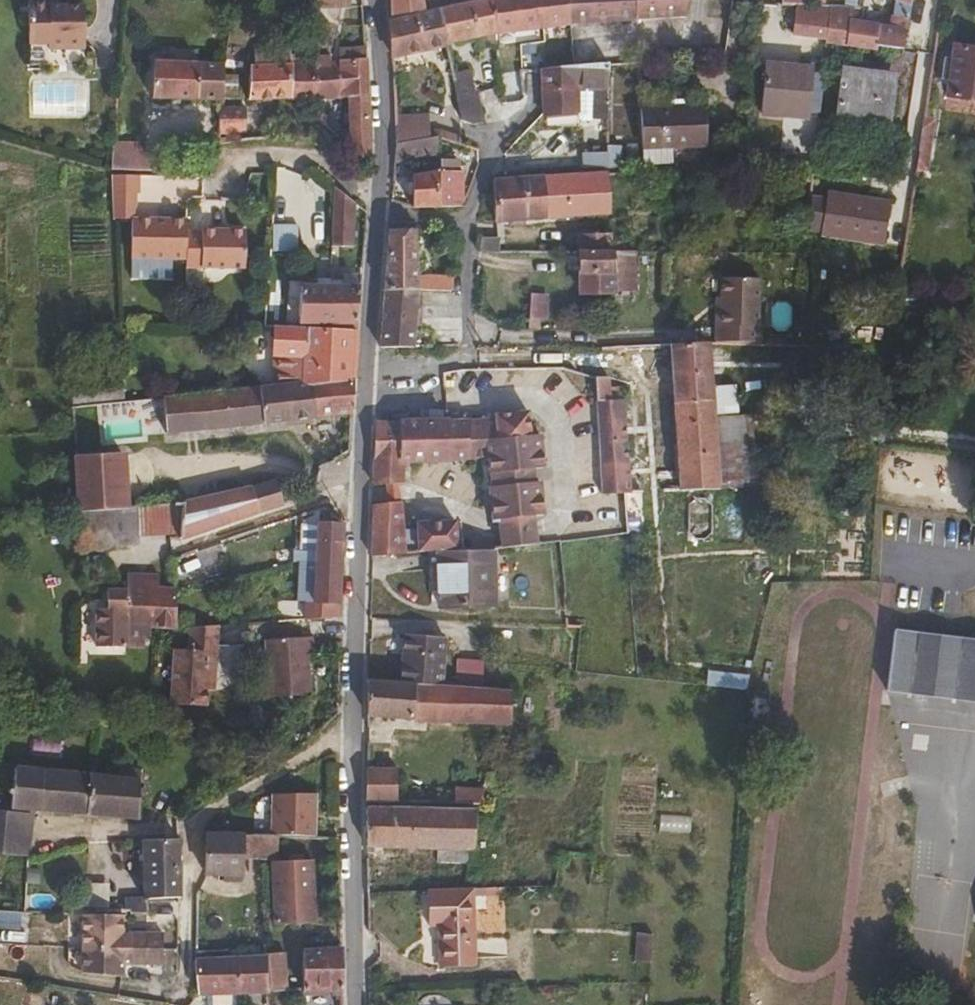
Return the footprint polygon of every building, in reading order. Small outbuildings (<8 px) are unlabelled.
[(28,37),(46,37),(46,42),(82,42),(82,0),(50,0),(45,0),(27,0),(28,37)] [(385,9),(417,2),(417,0),(385,0),(385,9)] [(486,0),(444,0),(433,3),(439,38),(488,26),(486,0)] [(564,0),(486,0),(488,26),(489,38),(497,37),(497,26),(565,19),(564,0)] [(565,19),(631,17),(680,15),(682,0),(564,0),(565,19)] [(907,0),(892,0),(890,12),(905,14),(907,0)] [(822,41),(825,4),(821,4),(815,3),(808,3),(799,3),(790,2),(787,31),(813,35),(813,40),(822,41)] [(439,38),(433,3),(422,5),(420,6),(417,6),(385,14),(384,15),(385,51),(439,38)] [(847,5),(825,4),(822,41),(873,49),(874,43),(900,47),(903,27),(845,18),(847,5)] [(308,90),(307,56),(287,56),(287,36),(252,36),(251,57),(244,57),(243,91),(308,90)] [(335,45),(335,55),(359,56),(359,45),(335,45)] [(950,45),(949,59),(940,57),(938,77),(946,78),(944,94),(974,98),(974,49),(950,45)] [(307,56),(308,90),(336,90),(335,55),(323,55),(323,48),(308,48),(307,56)] [(335,55),(336,90),(343,90),(347,145),(347,150),(362,149),(364,132),(359,56),(335,55)] [(218,92),(218,58),(151,59),(149,92),(215,92),(218,92)] [(569,109),(569,82),(602,80),(602,59),(568,62),(536,64),(537,111),(569,109)] [(802,116),(807,67),(763,63),(757,112),(802,116)] [(511,97),(518,86),(516,65),(492,66),(495,99),(511,97)] [(877,127),(885,77),(836,69),(828,119),(877,127)] [(482,116),(479,83),(456,89),(455,83),(447,84),(452,116),(461,118),(482,116)] [(214,116),(214,123),(236,123),(236,101),(215,101),(214,116)] [(701,141),(700,103),(637,106),(640,144),(701,141)] [(423,131),(419,108),(388,112),(388,139),(401,137),(411,134),(422,132),(423,131)] [(927,139),(928,130),(919,128),(915,154),(921,154),(923,140),(927,139)] [(402,154),(401,137),(388,139),(388,156),(402,154)] [(140,166),(141,148),(113,147),(112,164),(140,166)] [(455,198),(452,166),(448,165),(447,153),(430,155),(432,166),(434,201),(454,201),(455,198)] [(434,201),(432,166),(430,155),(425,156),(426,167),(404,170),(406,202),(434,201)] [(108,205),(133,205),(132,187),(135,187),(135,169),(106,169),(108,205)] [(602,210),(602,170),(485,175),(486,215),(602,210)] [(328,180),(325,242),(345,242),(347,195),(328,180)] [(877,240),(883,203),(825,194),(825,199),(808,197),(808,211),(806,226),(819,229),(819,231),(877,240)] [(130,252),(180,253),(181,226),(180,213),(133,213),(130,213),(130,252)] [(613,236),(612,216),(602,216),(603,229),(572,231),(572,248),(605,246),(605,236),(613,236)] [(272,222),(273,249),(298,248),(297,221),(272,222)] [(195,226),(181,226),(180,253),(181,261),(239,261),(239,224),(195,224),(195,226)] [(407,259),(406,225),(382,224),(380,259),(407,259)] [(488,244),(490,232),(487,232),(474,231),(472,245),(487,246),(488,244)] [(627,287),(628,246),(605,246),(572,248),(573,288),(627,287)] [(407,259),(380,259),(378,283),(408,283),(407,259)] [(711,294),(709,337),(755,340),(756,323),(753,323),(755,275),(718,273),(716,293),(711,294)] [(323,318),(324,281),(296,280),(294,317),(323,318)] [(348,318),(350,282),(324,281),(323,318),(348,318)] [(404,341),(408,283),(378,283),(373,341),(404,341)] [(548,317),(549,292),(531,291),(530,316),(548,317)] [(269,319),(262,381),(346,373),(348,327),(322,324),(269,319)] [(706,378),(703,337),(665,339),(667,393),(730,392),(729,377),(706,378)] [(623,485),(618,392),(604,392),(602,369),(589,369),(595,487),(615,486),(623,485)] [(262,381),(157,390),(160,426),(344,408),(346,373),(262,381)] [(748,439),(746,407),(731,406),(730,392),(667,393),(670,442),(748,439)] [(532,464),(530,432),(522,432),(522,409),(490,410),(489,414),(458,414),(442,414),(443,452),(482,450),(483,480),(480,480),(481,516),(488,516),(489,541),(524,537),(523,514),(530,514),(528,480),(524,480),(523,464),(532,464)] [(443,452),(442,414),(368,416),(366,477),(398,477),(398,454),(443,452)] [(750,478),(748,439),(670,442),(673,483),(713,482),(715,480),(750,478)] [(119,448),(69,452),(73,506),(105,504),(106,501),(121,500),(119,448)] [(270,475),(176,496),(177,534),(286,497),(282,481),(272,484),(270,475)] [(105,504),(102,538),(177,534),(176,496),(121,500),(106,501),(105,504)] [(444,544),(442,518),(408,520),(409,526),(394,527),(393,496),(365,497),(363,549),(431,544),(444,544)] [(102,538),(105,504),(73,506),(76,540),(102,538)] [(73,506),(48,508),(48,541),(76,540),(73,506)] [(308,557),(333,558),(336,519),(310,518),(309,545),(291,545),(290,556),(308,557)] [(490,597),(487,541),(446,544),(444,544),(431,544),(434,600),(490,597)] [(298,594),(297,612),(331,610),(333,558),(308,557),(306,594),(298,594)] [(121,568),(120,581),(120,584),(120,618),(142,619),(144,619),(168,620),(169,587),(166,587),(166,584),(152,584),(153,569),(121,568)] [(120,618),(120,584),(100,584),(100,594),(100,602),(88,603),(88,640),(118,640),(135,640),(135,631),(142,631),(142,619),(120,618)] [(209,618),(178,620),(180,642),(166,642),(168,697),(205,696),(204,679),(203,646),(210,645),(209,618)] [(435,679),(439,631),(392,627),(389,675),(422,678),(435,679)] [(889,631),(882,697),(974,703),(974,640),(889,631)] [(305,632),(255,635),(257,692),(300,691),(300,649),(305,649),(305,632)] [(203,646),(204,679),(211,679),(210,645),(203,646)] [(473,682),(475,655),(452,653),(451,680),(473,682)] [(745,688),(747,674),(706,668),(704,681),(745,688)] [(420,713),(422,678),(389,675),(359,673),(359,708),(420,713)] [(502,717),(503,685),(473,682),(451,680),(435,679),(422,678),(420,713),(502,717)] [(81,805),(85,766),(9,756),(4,796),(81,805)] [(388,794),(389,762),(358,760),(358,793),(388,794)] [(135,772),(85,766),(81,805),(114,809),(113,814),(120,815),(121,810),(131,811),(135,772)] [(470,796),(479,782),(447,781),(446,795),(470,796)] [(265,788),(264,829),(270,829),(308,830),(309,787),(265,788)] [(465,840),(466,801),(358,798),(357,837),(465,840)] [(34,809),(0,807),(0,852),(32,853),(34,809)] [(200,827),(200,867),(236,867),(236,829),(200,827)] [(92,871),(92,902),(123,903),(123,891),(144,891),(172,892),(176,892),(173,835),(136,835),(137,871),(92,871)] [(310,856),(270,856),(269,918),(310,918),(310,856)] [(92,906),(92,902),(92,871),(73,870),(73,905),(92,906)] [(465,956),(463,881),(417,882),(418,917),(428,917),(429,958),(465,956)] [(157,930),(118,929),(118,910),(80,909),(78,970),(117,971),(117,956),(157,956),(157,942),(157,930)] [(636,931),(635,959),(649,960),(651,932),(636,931)] [(296,944),(297,984),(335,983),(334,942),(296,944)] [(280,947),(259,948),(259,953),(262,985),(281,985),(280,947)] [(259,953),(234,954),(235,985),(262,985),(259,953)] [(235,985),(234,954),(190,955),(191,986),(193,986),(235,985)]
